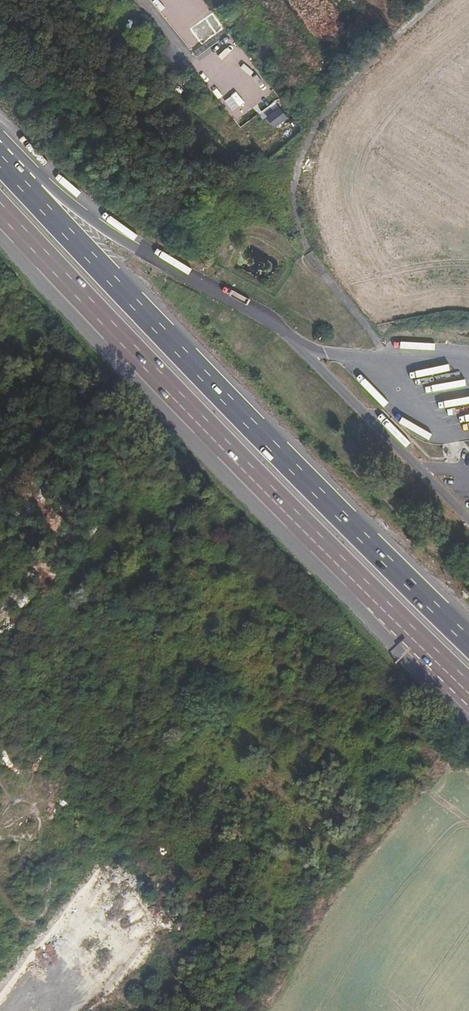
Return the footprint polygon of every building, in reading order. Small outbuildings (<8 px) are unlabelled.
[(221,48),(231,61),(243,52),(234,39),(221,48)] [(244,80),(257,70),(248,59),(235,69),(244,80)] [(232,111),(243,103),(234,91),(223,99),(232,111)] [(274,129),(289,119),(276,100),(261,111),(274,129)]
